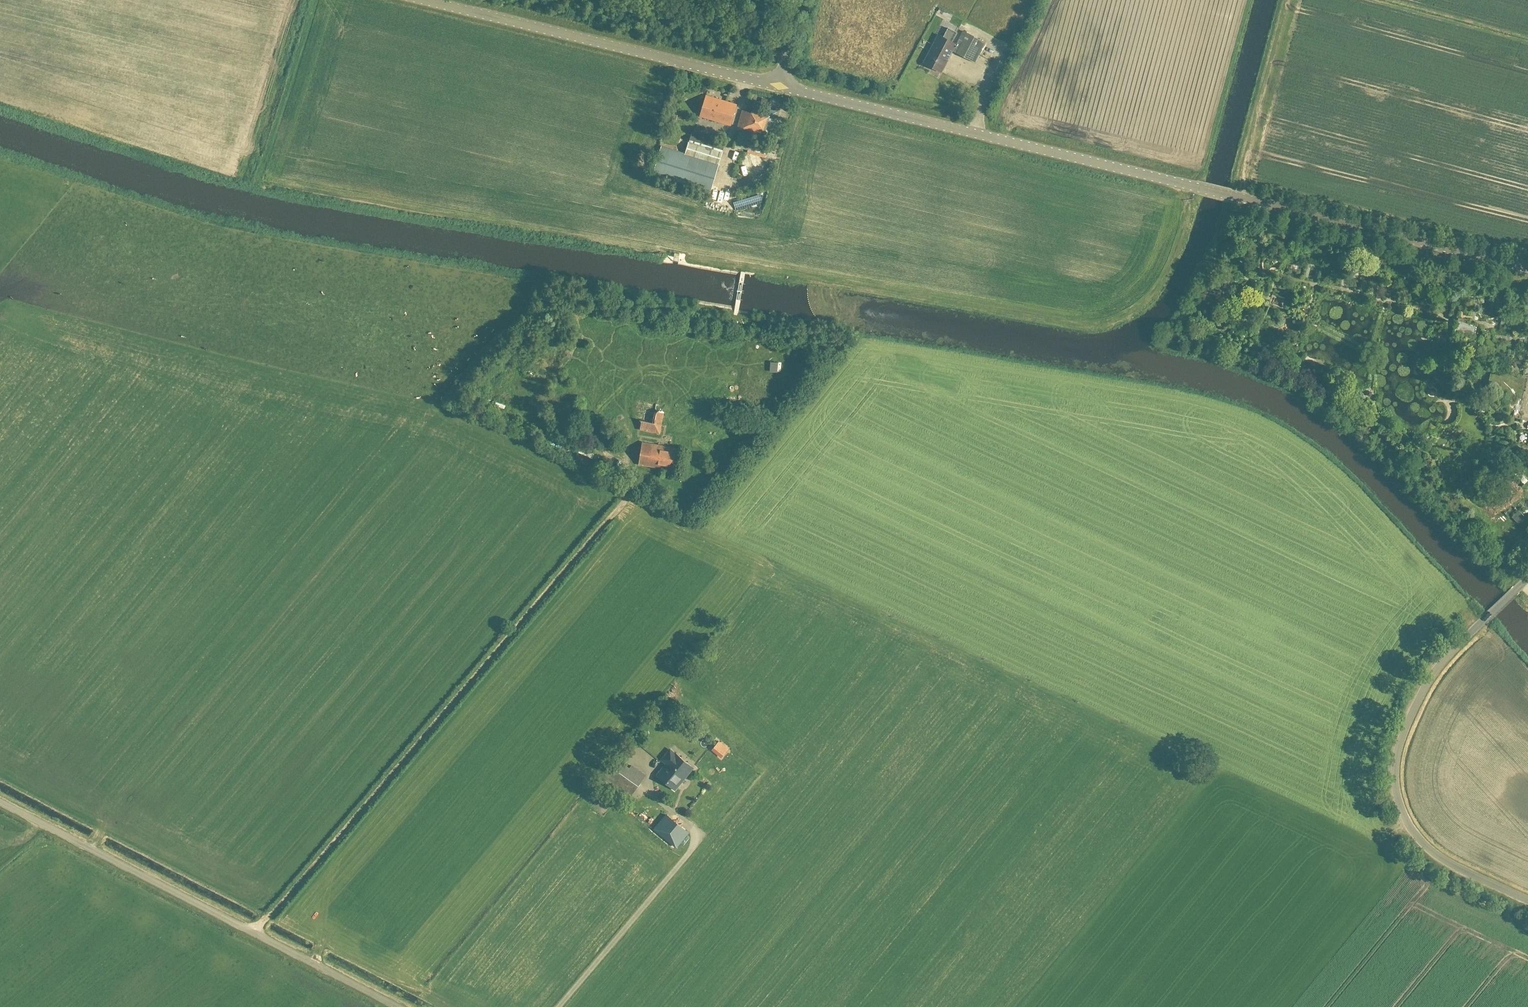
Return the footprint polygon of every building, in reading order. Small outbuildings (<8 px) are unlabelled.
[(759,36),(761,27),(755,26),(753,34),(759,36)] [(956,45),(953,50),(957,52),(956,53),(974,62),(975,62),(984,43),(963,32),(956,45)] [(953,50),(956,45),(938,35),(924,64),(941,72),(953,50)] [(730,126),(736,105),(706,96),(700,117),(730,126)] [(739,132),(735,147),(754,153),(758,138),(768,141),(777,113),(753,106),(751,114),(743,111),(737,131),(739,132)] [(653,175),(710,192),(718,165),(724,146),(691,135),(685,154),(661,147),(653,175)] [(775,162),(778,151),(772,149),(769,160),(775,162)] [(1525,378),(1524,381),(1493,373),(1489,390),(1520,397),(1515,417),(1527,420),(1527,378),(1525,378)] [(641,422),(639,431),(659,435),(665,407),(645,403),(641,422)] [(1518,441),(1527,443),(1527,433),(1520,431),(1518,441)] [(672,471),(676,449),(655,445),(642,443),(639,465),(657,469),(657,468),(672,471)] [(1524,488),(1527,484),(1527,478),(1515,467),(1508,474),(1524,488)] [(1501,525),(1497,528),(1502,534),(1506,530),(1501,525)] [(711,751),(717,755),(724,747),(718,742),(711,751)] [(666,764),(656,776),(675,791),(693,769),(675,754),(669,749),(661,759),(666,764)] [(627,770),(616,786),(631,796),(645,776),(630,765),(627,770)] [(675,848),(687,833),(667,816),(654,830),(675,848)]
